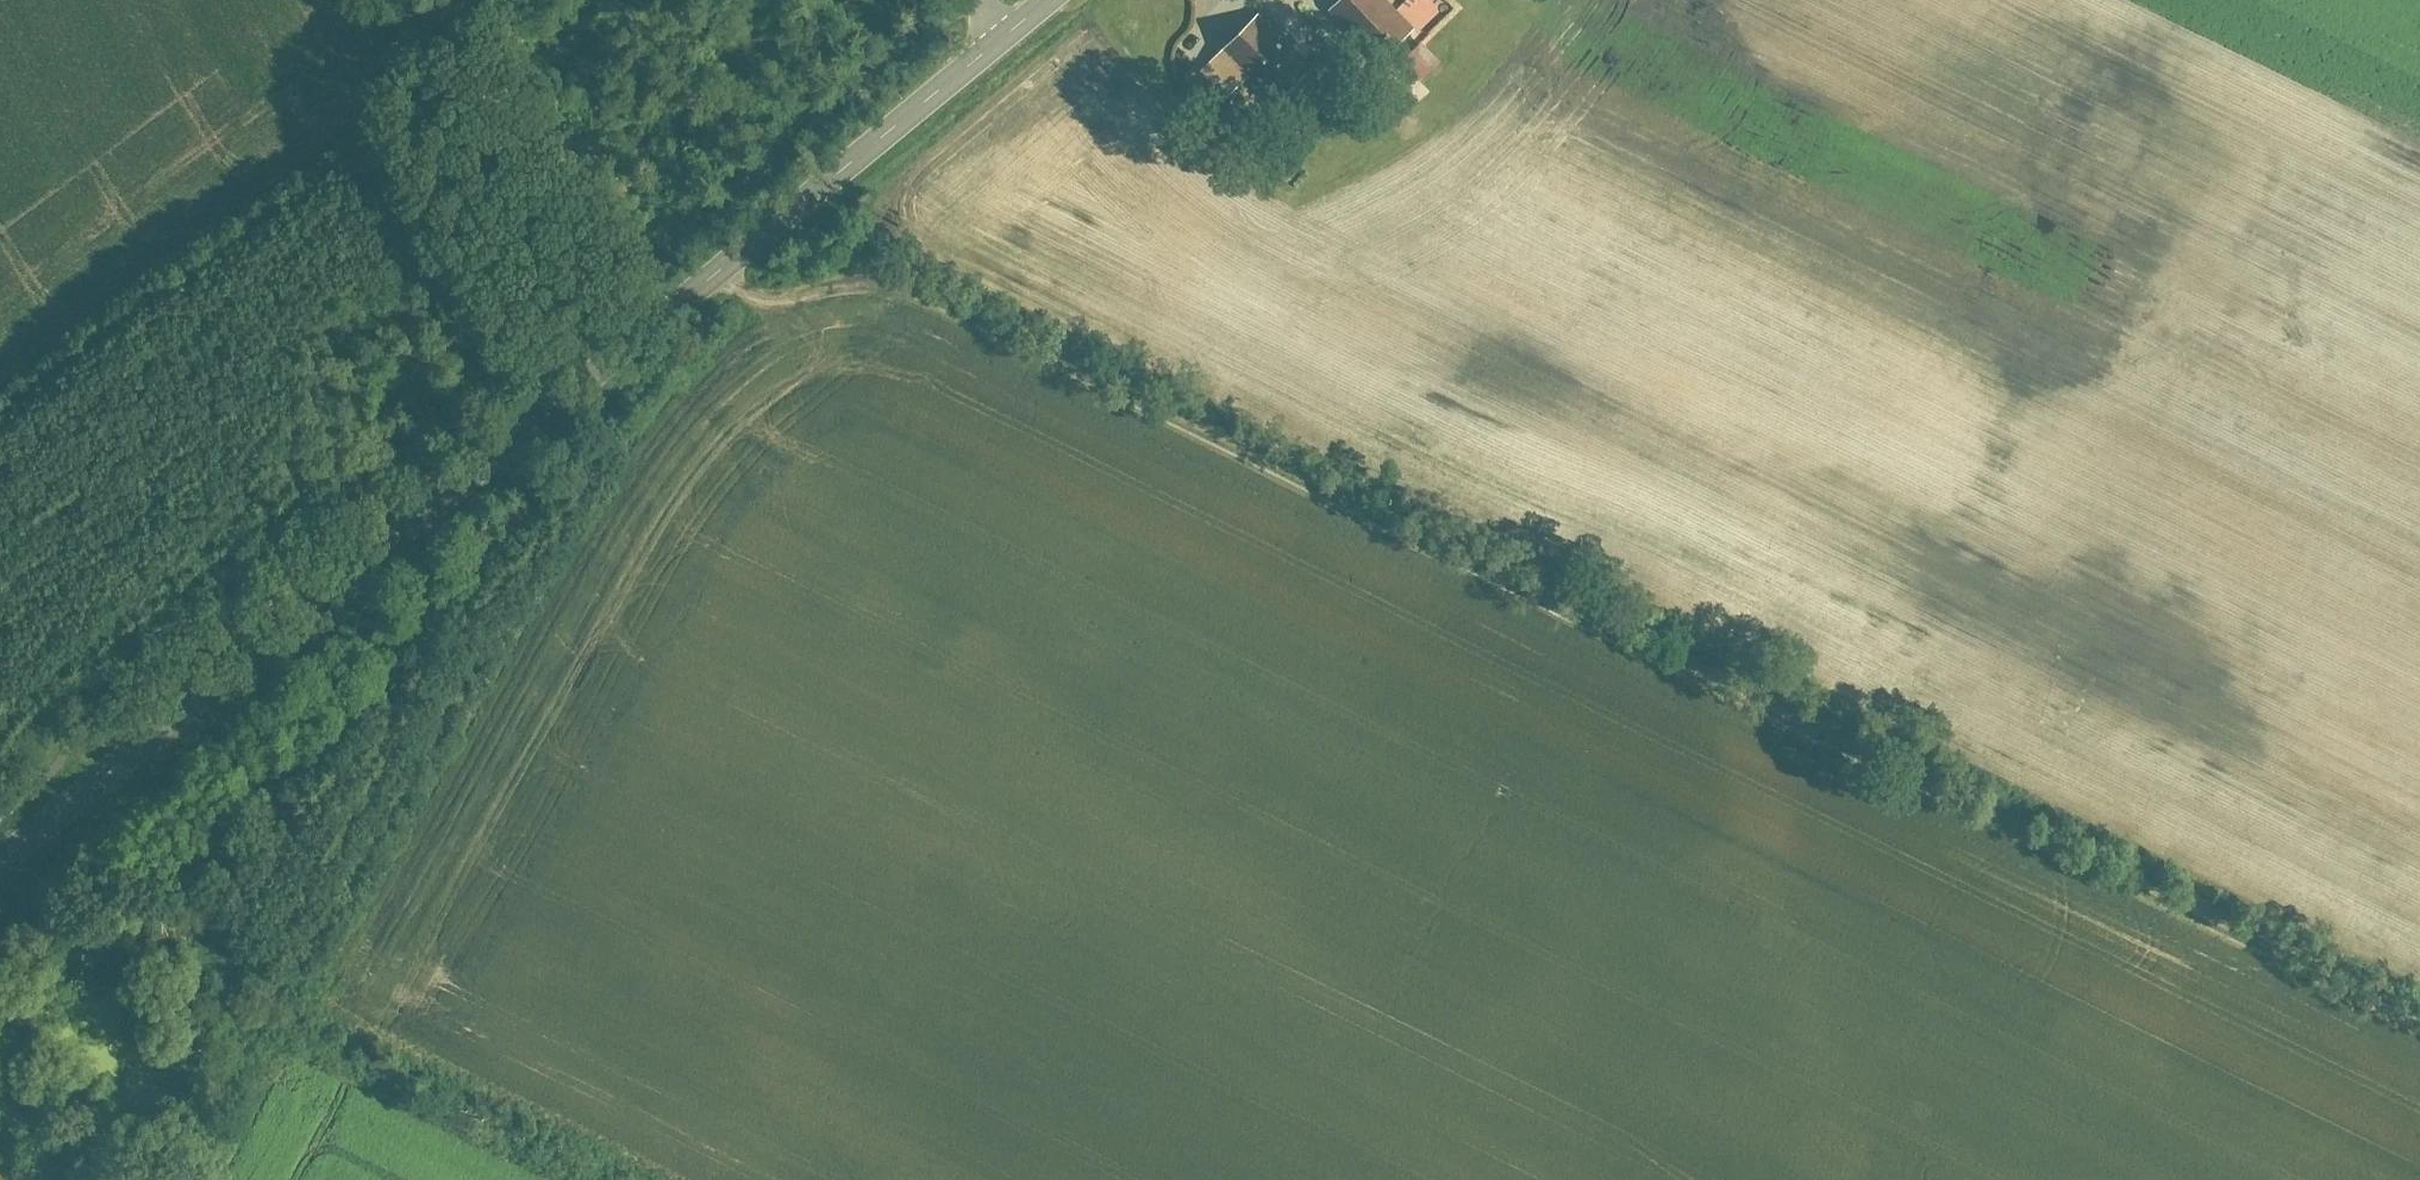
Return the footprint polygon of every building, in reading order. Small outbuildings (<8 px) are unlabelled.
[(1335,16),(1382,57),(1414,21),(1389,0),(1349,0),(1335,16)] [(1267,13),(1212,68),(1261,117),(1316,63),(1267,13)]
